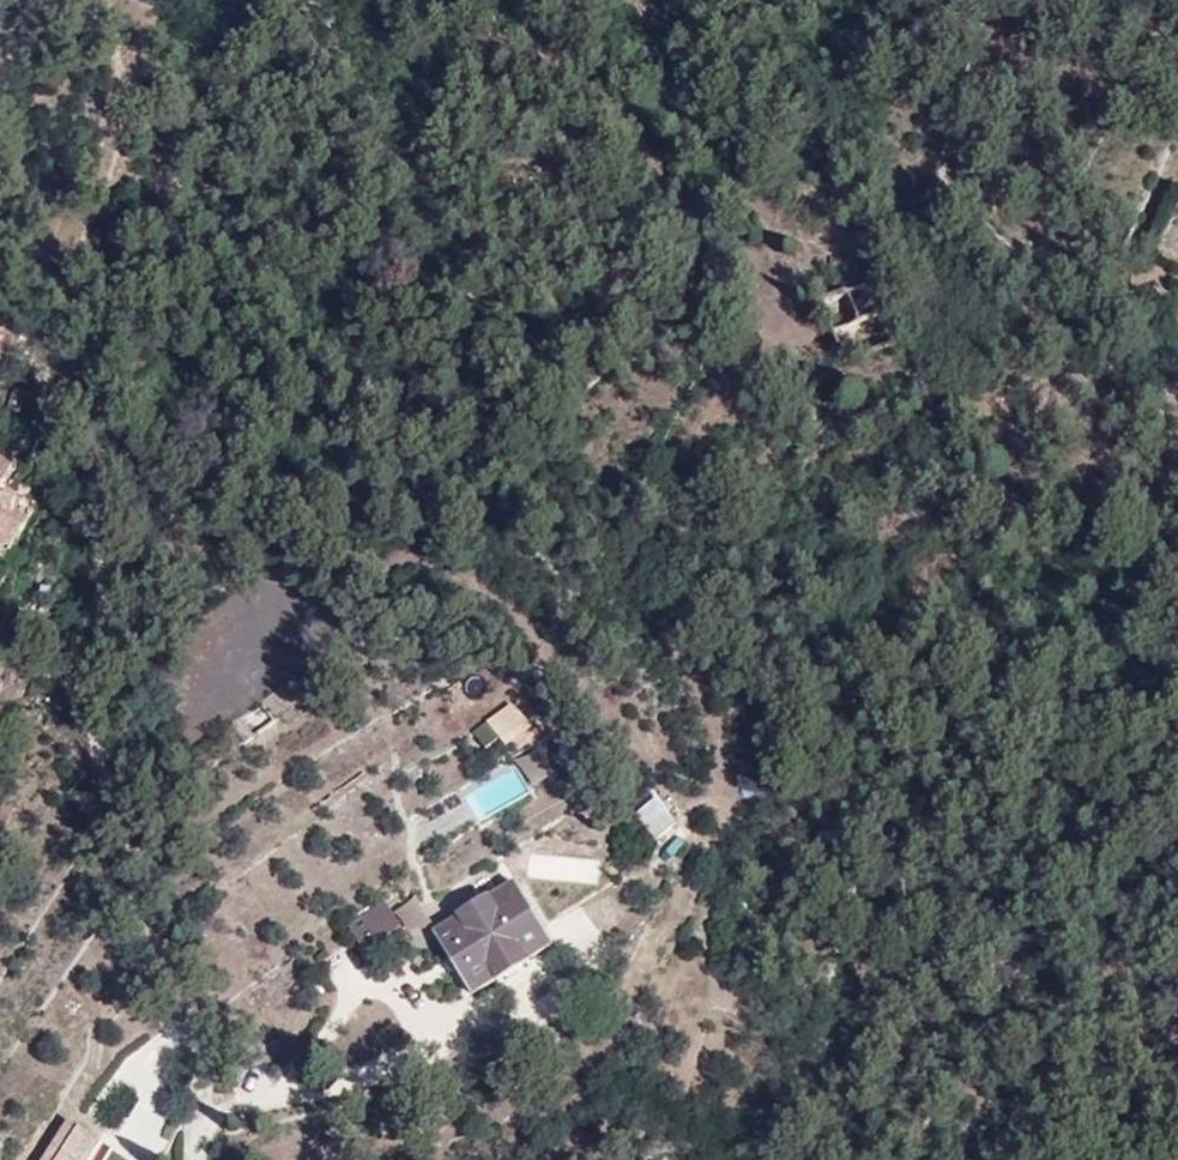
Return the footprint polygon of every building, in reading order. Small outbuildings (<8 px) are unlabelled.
[(12,549),(37,504),(28,499),(31,491),(14,481),(11,488),(4,485),(14,466),(0,458),(0,543),(12,549)] [(556,943),(518,882),(435,932),(474,993),(556,943)] [(371,958),(409,935),(396,913),(394,914),(386,904),(354,922),(361,935),(359,937),(371,958)] [(103,1140),(71,1119),(45,1159),(91,1159),(103,1140)] [(115,1148),(107,1159),(134,1159),(115,1148)]
